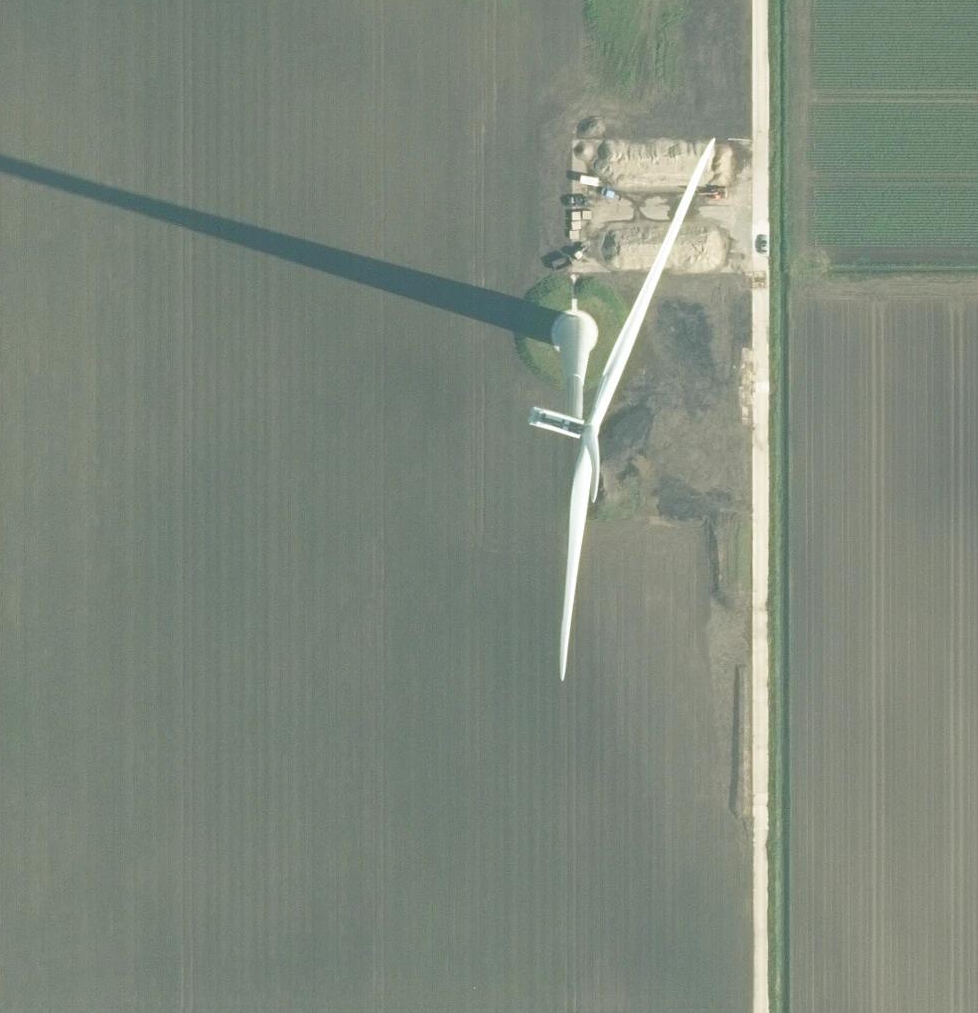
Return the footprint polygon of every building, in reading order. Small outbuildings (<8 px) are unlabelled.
[(594,334),(594,332),(594,329),(593,327),(593,324),(592,322),(590,320),(589,318),(587,316),(585,315),(583,314),(580,313),(578,312),(575,312),(573,312),(570,312),(568,313),(565,314),(563,315),(561,316),(559,318),(558,320),(556,322),(555,324),(555,327),(554,329),(554,332),(554,334),(555,337),(555,339),(556,341),(558,344),(559,345),(561,347),(563,349),(565,350),(568,351),(570,351),(573,352),(575,352),(578,351),(580,351),(583,350),(585,349),(587,347),(589,345),(590,344),(592,341),(593,339),(593,337),(594,334)]
